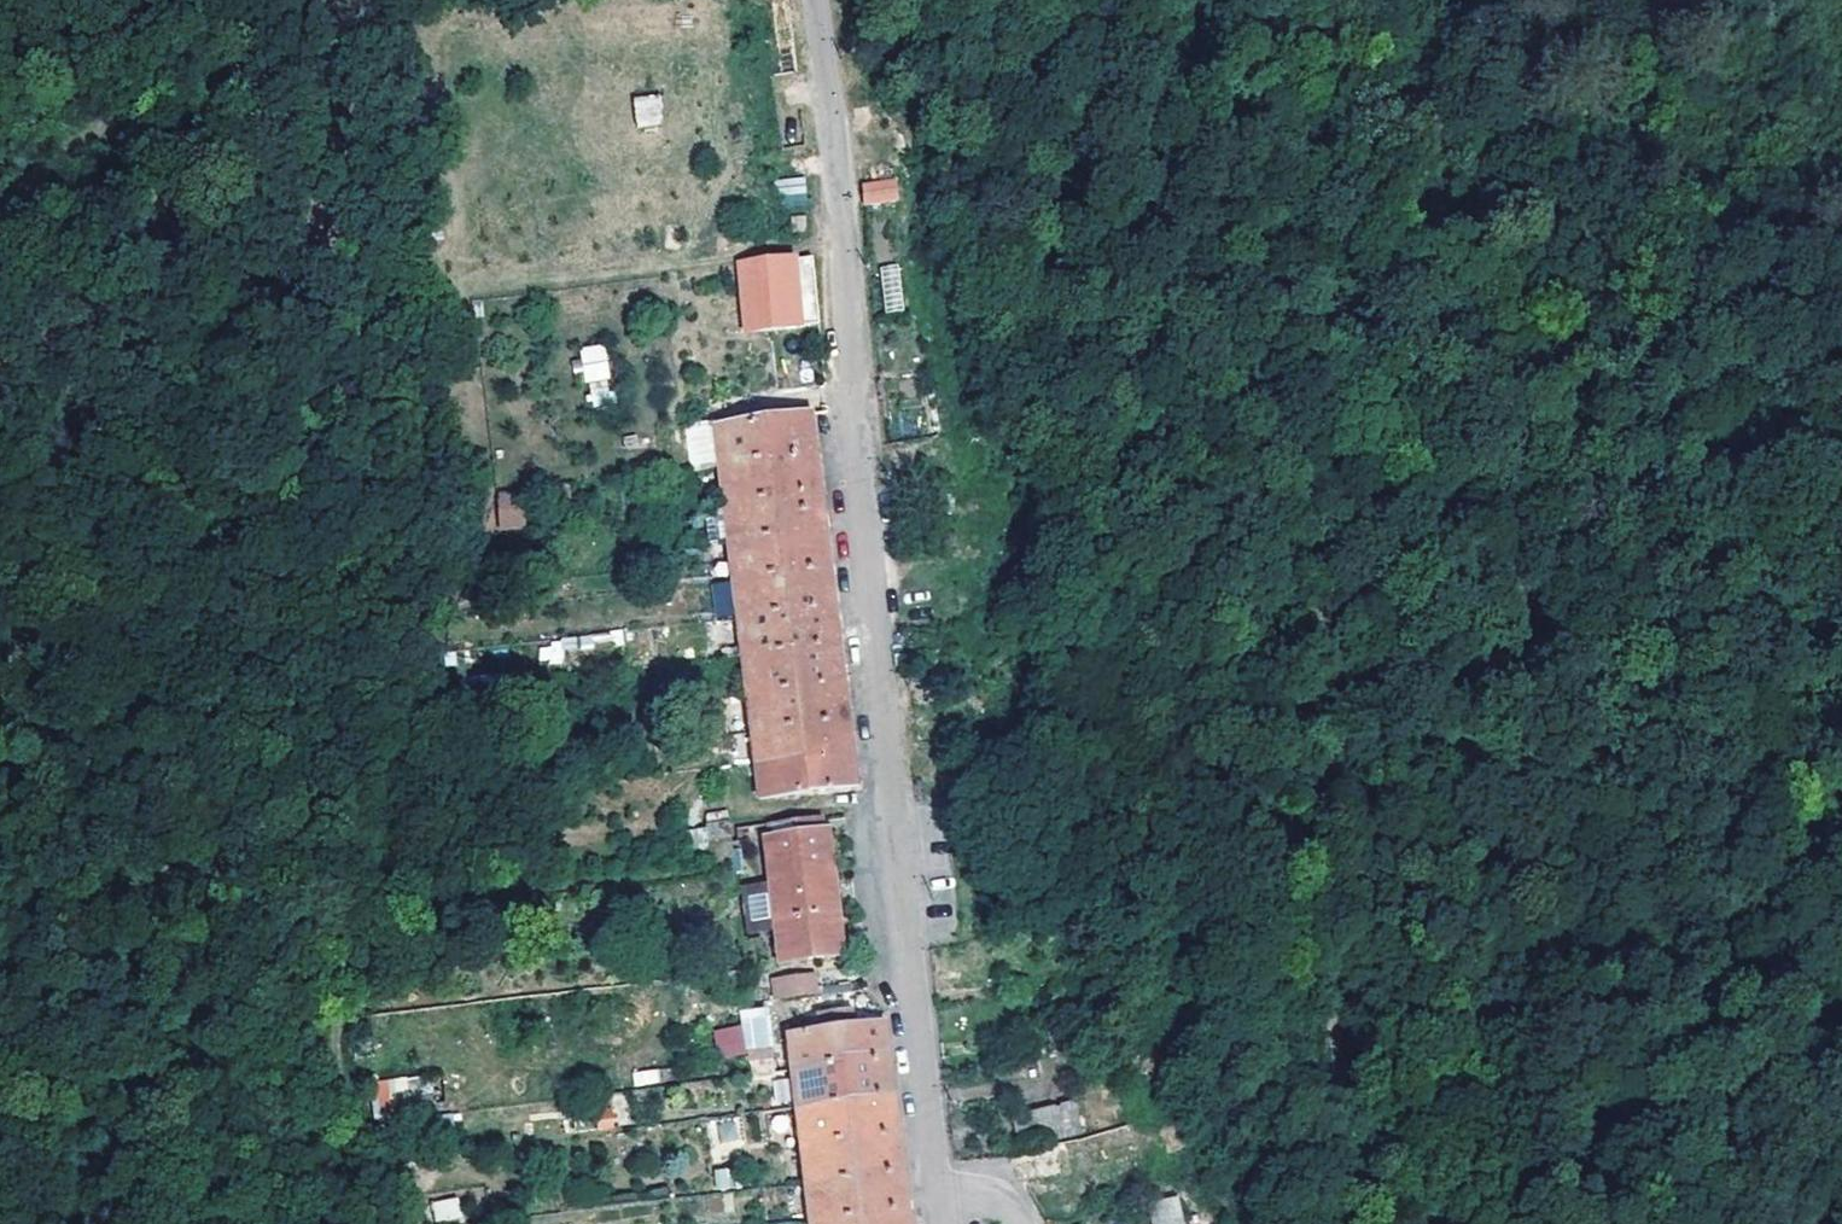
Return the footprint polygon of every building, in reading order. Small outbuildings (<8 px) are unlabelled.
[(660,94),(634,95),(635,126),(661,125),(660,94)] [(775,180),(781,210),(808,205),(802,175),(775,180)] [(896,178),(860,182),(863,204),(898,201),(896,178)] [(804,215),(790,216),(792,232),(806,231),(804,215)] [(787,258),(738,264),(745,331),(794,325),(787,258)] [(899,264),(880,265),(884,311),(903,310),(899,264)] [(607,344),(579,346),(581,380),(609,378),(607,344)] [(591,405),(612,401),(608,379),(587,383),(591,405)] [(793,440),(789,401),(694,412),(698,450),(747,447),(749,459),(759,458),(758,445),(793,440)] [(921,435),(919,417),(887,420),(888,437),(921,435)] [(794,448),(793,440),(758,445),(759,458),(794,448)] [(799,481),(796,459),(761,464),(759,458),(749,459),(747,447),(698,450),(703,492),(799,481)] [(796,459),(794,448),(759,458),(761,464),(796,459)] [(803,516),(799,481),(703,492),(708,528),(757,523),(757,532),(768,530),(767,520),(803,516)] [(496,528),(526,528),(526,490),(496,490),(496,528)] [(803,524),(803,516),(767,520),(768,530),(803,524)] [(806,554),(804,535),(770,540),(768,530),(757,532),(757,523),(708,528),(712,564),(806,554)] [(804,535),(803,524),(768,530),(770,540),(804,535)] [(808,571),(806,554),(712,564),(716,600),(765,595),(765,586),(775,585),(775,576),(808,571)] [(810,582),(808,571),(775,576),(775,585),(810,582)] [(811,589),(810,582),(775,585),(777,593),(811,589)] [(815,627),(811,589),(777,593),(775,585),(765,586),(765,595),(716,600),(720,638),(815,627)] [(818,645),(815,627),(720,638),(725,675),(774,669),(774,659),(785,657),(784,650),(818,645)] [(579,634),(580,651),(623,649),(622,632),(579,634)] [(562,644),(538,643),(537,663),(561,664),(562,644)] [(819,655),(818,645),(784,650),(785,657),(819,655)] [(820,662),(819,655),(785,657),(785,666),(820,662)] [(824,701),(820,662),(785,666),(785,657),(774,659),(774,669),(725,675),(729,713),(824,701)] [(829,737),(824,701),(729,713),(734,749),(829,737)] [(833,772),(829,737),(734,749),(738,783),(833,772)] [(713,872),(711,856),(709,838),(708,824),(705,805),(683,808),(684,825),(687,841),(689,857),(691,875),(713,872)] [(742,824),(747,868),(758,949),(820,942),(806,816),(742,824)] [(724,874),(713,875),(711,875),(713,895),(727,893),(724,874)] [(756,966),(757,985),(795,981),(793,963),(756,966)] [(752,1064),(751,1060),(744,997),(714,1001),(721,1065),(722,1068),(752,1064)] [(864,1030),(862,1012),(835,1015),(832,999),(795,1002),(796,1019),(767,1023),(771,1058),(815,1053),(815,1046),(848,1040),(847,1033),(864,1030)] [(870,1082),(864,1030),(847,1033),(848,1040),(815,1046),(815,1053),(771,1058),(775,1094),(870,1082)] [(983,1081),(981,1069),(966,1071),(967,1083),(983,1081)] [(429,1103),(427,1075),(372,1080),(375,1107),(429,1103)] [(873,1102),(870,1082),(775,1094),(780,1131),(818,1125),(817,1117),(840,1115),(839,1107),(873,1102)] [(1025,1105),(1023,1098),(993,1104),(1001,1136),(1045,1127),(1025,1105)] [(875,1120),(873,1102),(839,1107),(840,1115),(841,1123),(875,1120)] [(720,1144),(742,1137),(734,1114),(713,1121),(720,1144)] [(880,1159),(875,1120),(841,1123),(840,1115),(817,1117),(818,1125),(780,1131),(785,1170),(880,1159)] [(882,1176),(880,1159),(785,1170),(790,1205),(835,1200),(834,1192),(847,1189),(847,1181),(882,1176)] [(884,1195),(882,1176),(847,1181),(847,1189),(849,1199),(884,1195)] [(884,1195),(849,1199),(847,1189),(834,1192),(835,1200),(790,1205),(791,1223),(888,1223),(884,1195)] [(1152,1223),(1184,1223),(1181,1196),(1150,1199),(1152,1223)] [(431,1201),(433,1222),(461,1220),(459,1198),(431,1201)]
